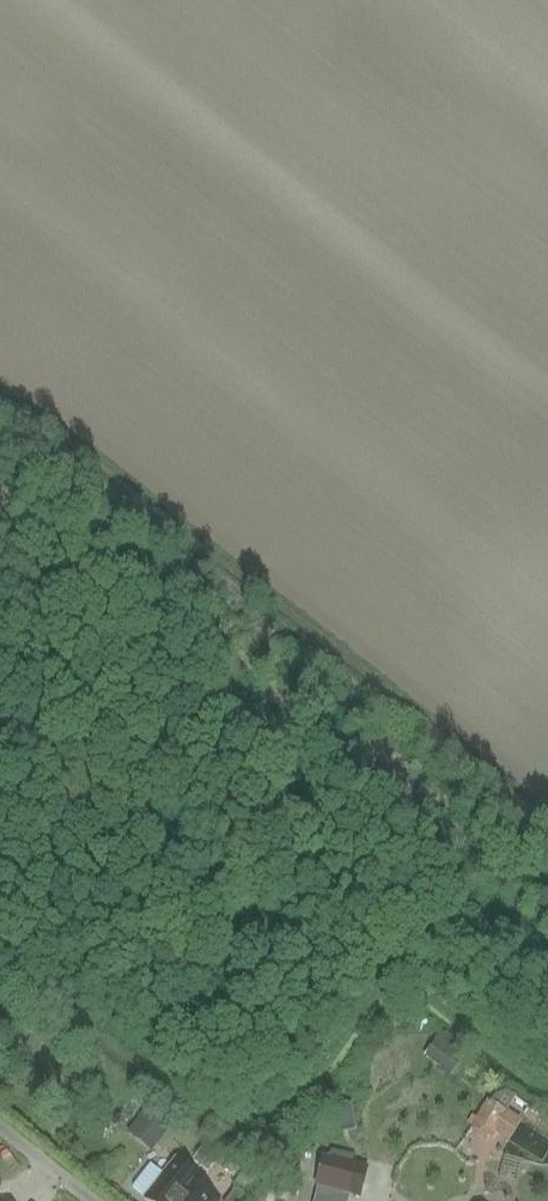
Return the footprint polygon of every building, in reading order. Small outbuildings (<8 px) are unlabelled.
[(451,1068),(450,1036),(430,1036),(431,1069),(451,1068)] [(488,1095),(470,1123),(505,1145),(523,1118),(488,1095)] [(152,1152),(174,1124),(150,1105),(128,1133),(152,1152)] [(220,1200),(196,1182),(197,1181),(199,1178),(176,1160),(145,1199),(147,1200),(219,1200),(220,1200)] [(325,1161),(319,1185),(351,1193),(358,1195),(364,1170),(325,1161)]
